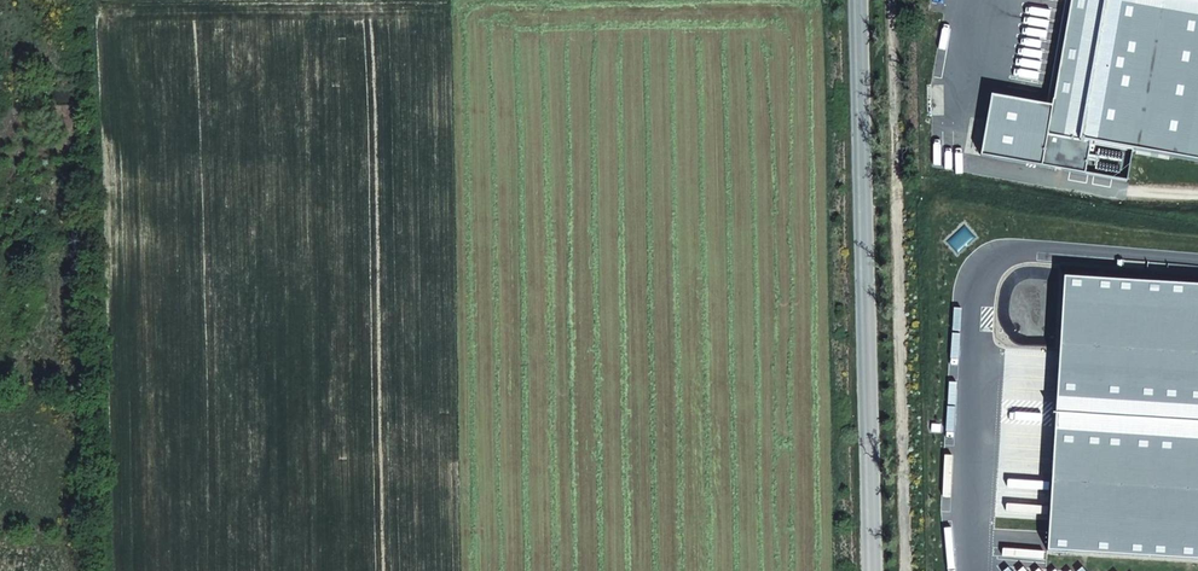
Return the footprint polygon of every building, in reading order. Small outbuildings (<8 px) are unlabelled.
[(980,156),(1127,182),(1133,150),(1197,162),(1197,0),(1071,0),(1051,106),(991,95),(980,156)] [(1047,551),(1197,560),(1197,287),(1063,279),(1047,551)]
